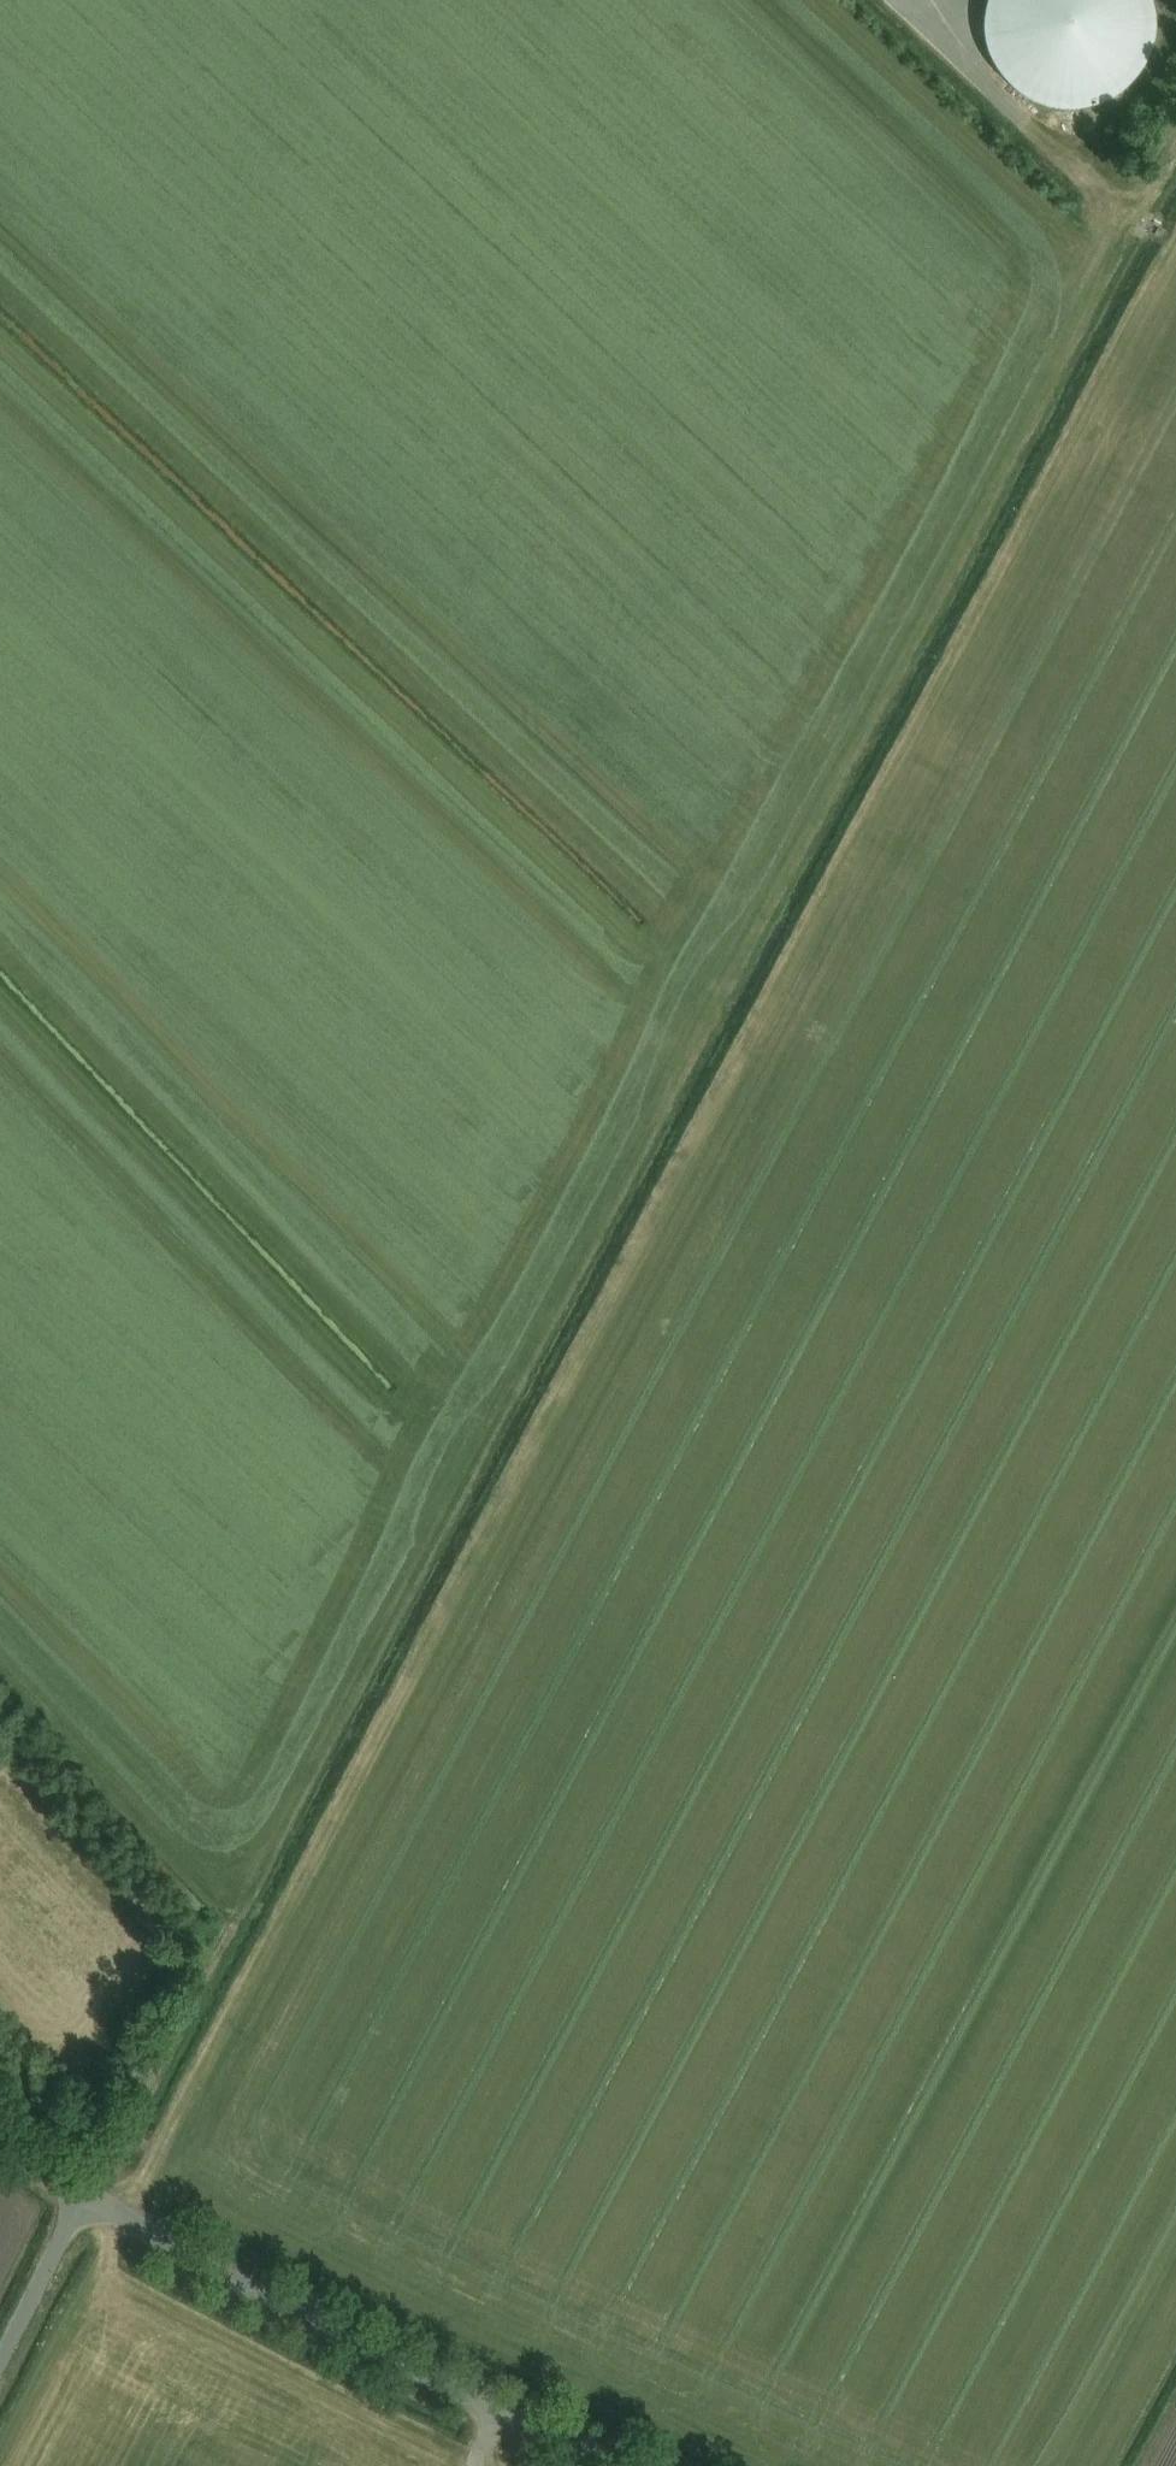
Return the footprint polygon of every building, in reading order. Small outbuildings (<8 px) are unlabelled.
[(986,14),(986,32),(989,49),(996,65),(1007,80),(1020,92),(1035,100),(1052,106),(1070,108),(1087,106),(1104,101),(1120,92),(1133,80),(1143,66),(1151,50),(1154,32),(1154,14),(1151,0),(989,0),(986,14)]
